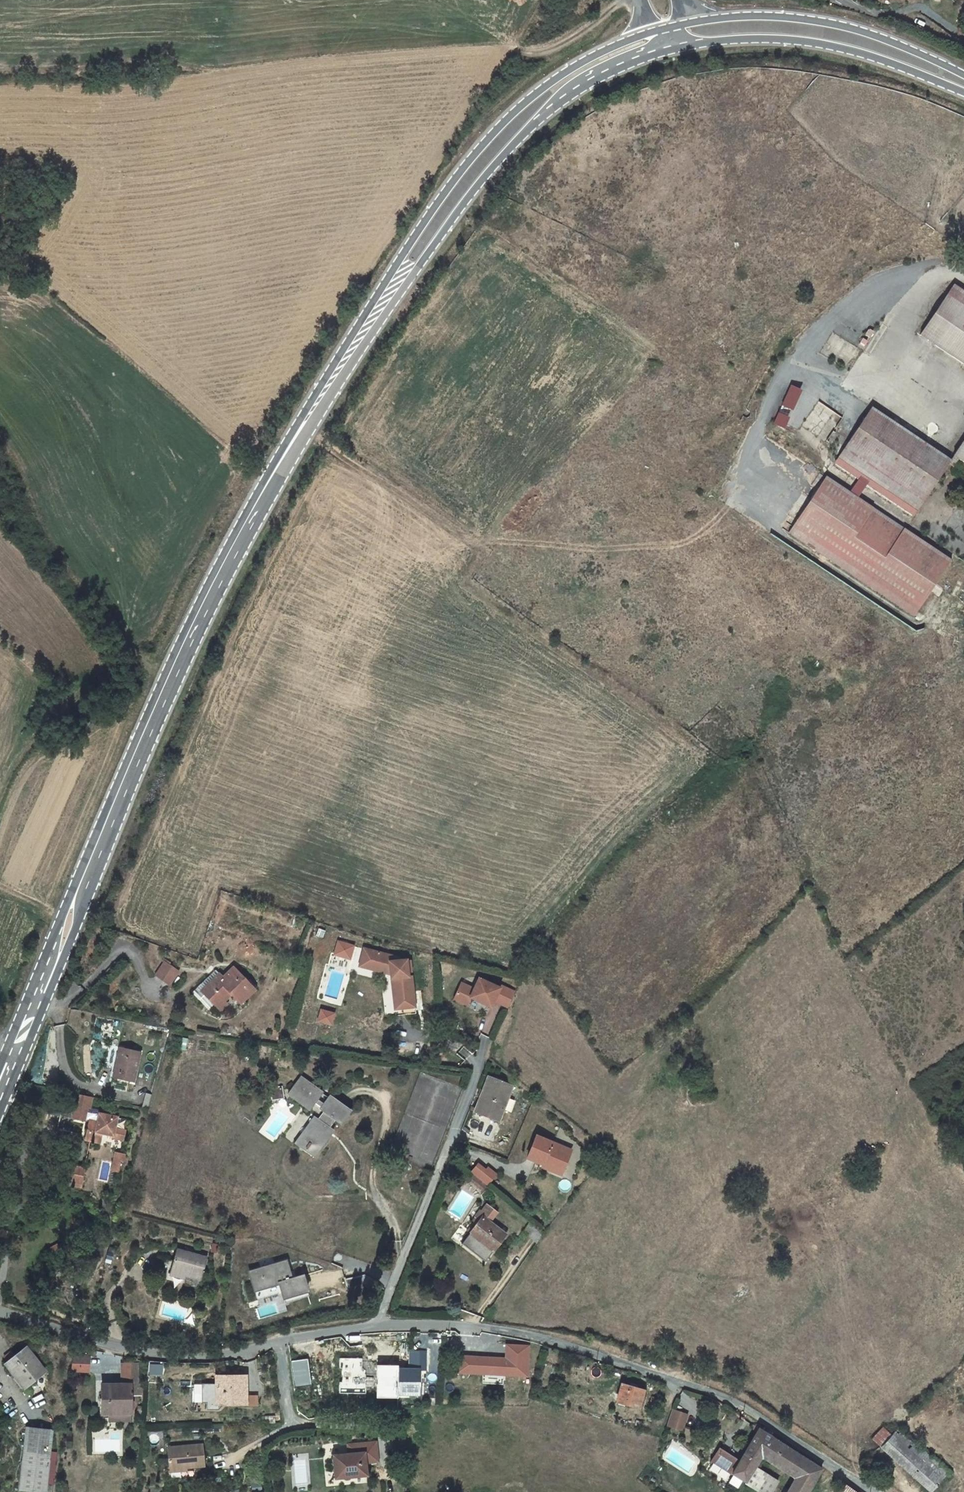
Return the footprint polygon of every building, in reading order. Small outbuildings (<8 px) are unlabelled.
[(954,284),(921,335),(963,364),(963,291),(954,284)] [(801,390),(791,385),(772,424),(783,429),(801,390)] [(802,425),(825,442),(843,418),(820,401),(802,425)] [(949,463),(951,460),(872,408),(839,458),(918,511),(949,463)] [(954,455),(959,459),(963,462),(963,440),(954,455)] [(827,475),(824,479),(948,564),(952,559),(827,475)] [(912,617),(948,565),(822,479),(791,524),(808,536),(803,543),(912,617)] [(791,524),(786,531),(803,543),(808,536),(791,524)] [(351,959),(354,943),(336,940),(332,956),(351,959)] [(377,971),(382,953),(374,951),(369,968),(377,971)] [(422,1012),(420,981),(417,981),(416,976),(420,976),(419,966),(416,966),(416,964),(408,965),(408,962),(382,953),(377,971),(399,978),(401,1013),(422,1012)] [(169,959),(158,969),(169,980),(180,971),(169,959)] [(230,975),(222,966),(218,969),(196,988),(212,1006),(219,1000),(207,988),(222,974),(226,978),(230,975)] [(260,990),(241,966),(230,975),(226,978),(222,974),(207,988),(219,1000),(222,1004),(236,992),(244,1002),(260,990)] [(515,1006),(522,991),(507,984),(506,987),(486,977),(480,988),(468,982),(461,998),(474,1004),(477,996),(498,1006),(501,999),(515,1006)] [(319,1009),(315,1022),(330,1026),(334,1013),(319,1009)] [(141,1051),(121,1045),(113,1075),(132,1081),(141,1051)] [(314,1091),(291,1078),(281,1096),(304,1109),(307,1104),(314,1108),(313,1110),(318,1113),(309,1126),(304,1124),(291,1146),(312,1159),(325,1136),(320,1134),(328,1120),(334,1122),(343,1107),(322,1094),(317,1103),(311,1099),(314,1091)] [(517,1093),(493,1083),(480,1119),(504,1127),(517,1093)] [(273,1091),(263,1092),(264,1101),(274,1099),(273,1091)] [(122,1128),(125,1118),(97,1111),(98,1109),(87,1106),(90,1098),(78,1096),(75,1105),(73,1105),(70,1117),(87,1121),(83,1140),(89,1142),(97,1144),(100,1133),(109,1134),(109,1137),(122,1140),(124,1128),(122,1128)] [(534,1163),(553,1171),(554,1168),(571,1175),(579,1156),(543,1140),(534,1163)] [(125,1155),(115,1152),(110,1168),(117,1170),(120,1159),(124,1160),(125,1155)] [(83,1169),(68,1165),(64,1182),(79,1186),(83,1169)] [(551,1176),(568,1182),(571,1175),(554,1168),(553,1171),(551,1176)] [(477,1180),(484,1185),(492,1192),(502,1180),(494,1174),(491,1177),(484,1172),(477,1180)] [(479,1191),(484,1185),(477,1180),(471,1188),(477,1194),(479,1191)] [(494,1194),(492,1192),(484,1185),(479,1191),(491,1199),(494,1194)] [(481,1208),(481,1209),(491,1218),(494,1213),(481,1208)] [(488,1226),(491,1218),(481,1209),(479,1214),(475,1213),(468,1228),(471,1229),(467,1238),(496,1254),(505,1235),(488,1226)] [(202,1259),(170,1251),(165,1271),(197,1279),(202,1259)] [(314,1292),(308,1272),(295,1276),(290,1258),(251,1269),(257,1291),(282,1284),(286,1299),(314,1292)] [(221,1339),(222,1329),(208,1328),(207,1338),(221,1339)] [(379,1389),(391,1390),(391,1398),(409,1399),(410,1391),(424,1392),(425,1383),(420,1383),(421,1370),(427,1370),(429,1351),(413,1350),(411,1368),(390,1366),(390,1362),(380,1362),(379,1389)] [(30,1351),(11,1368),(30,1390),(49,1373),(30,1351)] [(75,1372),(93,1372),(93,1354),(75,1354),(75,1372)] [(122,1361),(122,1382),(115,1382),(115,1389),(101,1389),(101,1398),(98,1398),(98,1415),(108,1415),(108,1411),(130,1410),(130,1390),(142,1390),(142,1381),(138,1381),(137,1361),(122,1361)] [(500,1368),(474,1365),(472,1378),(499,1380),(500,1368)] [(245,1376),(216,1375),(215,1403),(225,1403),(226,1399),(244,1400),(245,1376)] [(646,1389),(624,1383),(618,1400),(640,1407),(646,1389)] [(679,1414),(672,1411),(667,1427),(673,1429),(679,1414)] [(681,1432),(687,1416),(679,1414),(673,1429),(681,1432)] [(952,1470),(900,1429),(883,1449),(936,1491),(952,1470)] [(747,1483),(750,1479),(754,1472),(761,1460),(773,1440),(759,1430),(741,1461),(721,1448),(713,1462),(747,1483)] [(21,1491),(45,1491),(55,1436),(32,1432),(21,1491)] [(787,1467),(794,1453),(773,1440),(761,1460),(777,1470),(781,1463),(787,1467)] [(200,1443),(165,1444),(165,1466),(182,1466),(201,1466),(200,1443)] [(334,1457),(337,1482),(368,1477),(367,1464),(379,1463),(378,1443),(358,1445),(358,1454),(350,1455),(334,1457)] [(358,1454),(358,1445),(349,1446),(350,1455),(358,1454)] [(795,1481),(807,1461),(794,1453),(787,1467),(781,1463),(777,1470),(795,1481)] [(824,1471),(807,1461),(795,1481),(789,1491),(812,1491),(824,1471)] [(754,1472),(750,1479),(756,1483),(753,1487),(761,1491),(772,1491),(776,1485),(754,1472)] [(756,1483),(750,1479),(747,1483),(753,1487),(756,1483)]
